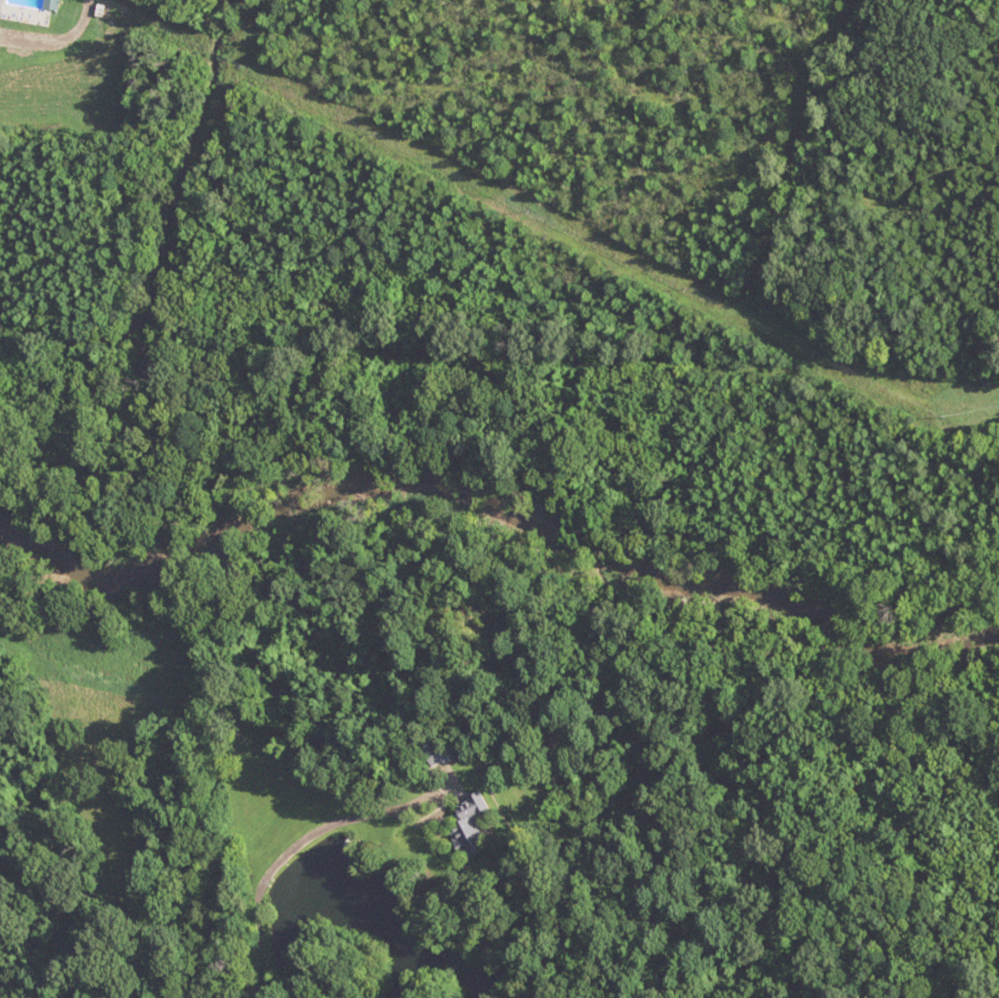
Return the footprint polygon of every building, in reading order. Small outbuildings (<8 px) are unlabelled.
[(472,808),(453,816),(460,833),(449,837),(460,862),(499,845),(476,792),(467,796),(472,808)]
